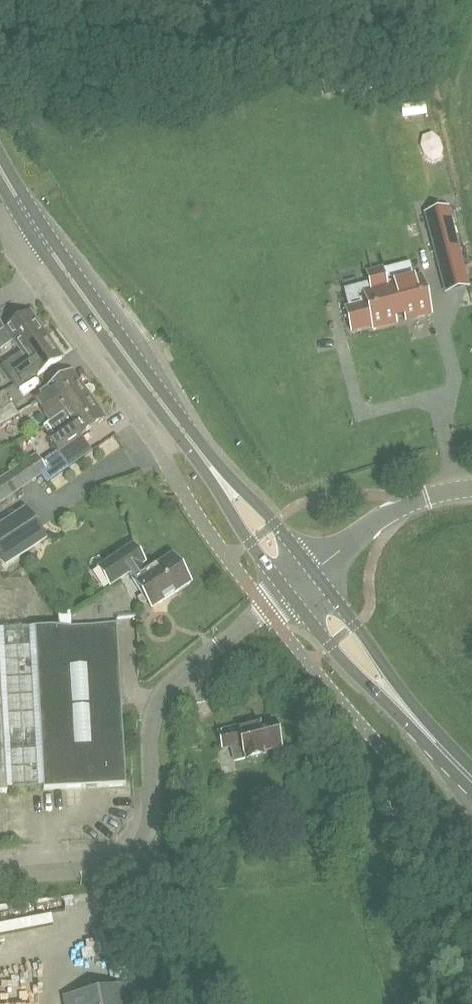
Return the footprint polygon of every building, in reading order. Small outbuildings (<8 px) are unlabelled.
[(468,287),(447,208),(426,213),(447,293),(468,287)] [(369,283),(344,290),(349,308),(346,309),(351,331),(372,325),(373,328),(396,322),(395,317),(404,315),(405,320),(431,313),(422,277),(387,286),(383,269),(367,274),(369,283)] [(14,342),(21,353),(45,336),(30,313),(5,330),(6,331),(0,335),(0,351),(14,342)] [(22,354),(8,364),(16,375),(11,378),(18,389),(36,376),(38,378),(63,361),(45,336),(21,353),(22,354)] [(88,397),(77,381),(72,373),(35,400),(51,423),(88,397)] [(12,404),(5,392),(0,395),(0,411),(12,404)] [(105,421),(88,397),(51,423),(47,425),(55,438),(51,441),(59,452),(81,437),(81,438),(105,421)] [(18,415),(12,404),(0,411),(0,425),(18,415)] [(0,481),(0,506),(46,473),(41,465),(35,456),(0,481)] [(25,510),(0,527),(0,558),(6,567),(45,539),(25,510)] [(152,610),(190,584),(172,556),(146,573),(142,567),(147,564),(135,546),(97,569),(109,588),(129,576),(152,610)] [(122,705),(117,624),(64,627),(35,629),(43,791),(126,786),(126,780),(122,705)] [(35,629),(0,631),(0,793),(43,791),(35,629)] [(275,722),(221,735),(225,752),(232,750),(234,762),(246,759),(247,762),(265,758),(264,755),(282,751),(275,722)] [(148,884),(147,874),(137,875),(138,885),(148,884)] [(131,985),(64,998),(65,1003),(134,1003),(131,985)]
